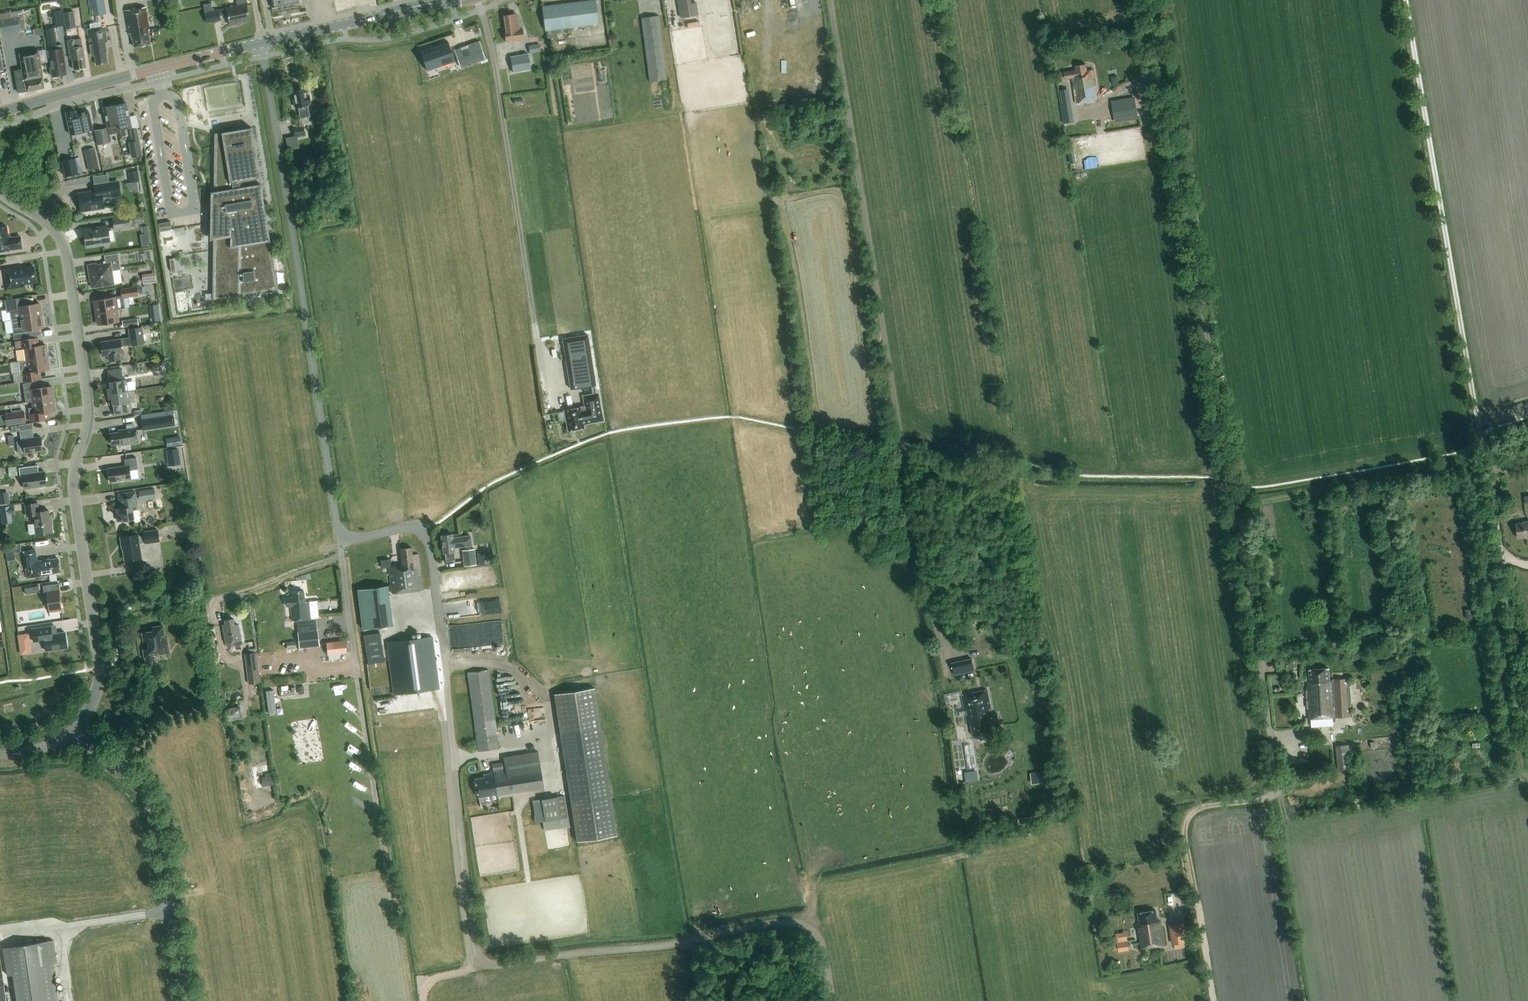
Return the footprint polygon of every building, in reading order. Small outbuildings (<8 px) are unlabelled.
[(104,0),(88,0),(91,16),(106,13),(104,0)] [(227,15),(229,25),(250,20),(246,4),(245,0),(236,0),(237,6),(226,8),(218,9),(213,11),(211,3),(203,4),(205,12),(204,12),(206,23),(220,20),(220,17),(227,15)] [(542,6),(545,30),(599,24),(596,0),(590,0),(542,6)] [(680,18),(699,14),(697,2),(690,3),(689,0),(677,0),(680,18)] [(44,11),(53,10),(53,1),(43,2),(44,11)] [(148,30),(149,30),(146,7),(125,11),(129,33),(131,33),(132,38),(133,38),(134,47),(150,45),(148,30)] [(64,25),(61,9),(53,11),(55,26),(64,25)] [(63,13),(66,29),(76,27),(74,11),(63,13)] [(1,34),(20,30),(18,16),(11,18),(10,12),(0,13),(0,29),(1,34)] [(506,42),(524,39),(522,28),(519,29),(517,13),(503,16),(506,31),(504,31),(506,42)] [(659,15),(641,18),(649,81),(667,79),(659,15)] [(105,27),(87,30),(91,55),(95,55),(96,64),(107,63),(105,50),(106,50),(106,46),(104,46),(104,43),(107,42),(105,27)] [(46,34),(47,46),(56,45),(55,33),(46,34)] [(82,46),(76,47),(75,38),(67,39),(70,59),(72,58),(74,69),(86,68),(82,46)] [(479,41),(454,49),(460,67),(480,60),(482,64),(488,62),(487,58),(485,59),(479,41)] [(448,42),(421,51),(427,70),(454,61),(448,42)] [(539,44),(528,46),(530,53),(540,51),(539,44)] [(52,76),(66,74),(62,49),(48,51),(52,76)] [(19,54),(22,69),(14,70),(18,92),(26,91),(44,88),(41,66),(37,50),(19,54)] [(528,53),(510,56),(513,73),(530,70),(528,53)] [(1065,79),(1069,78),(1072,78),(1076,103),(1097,99),(1092,70),(1087,70),(1086,64),(1075,65),(1076,70),(1064,72),(1065,79)] [(300,118),(310,116),(307,104),(309,104),(309,103),(310,103),(309,96),(307,96),(305,88),(292,91),(294,98),(293,98),(295,107),(298,106),(300,118)] [(1071,104),(1069,89),(1060,90),(1062,105),(1071,104)] [(1133,98),(1113,102),(1116,121),(1137,117),(1133,98)] [(120,132),(121,136),(126,135),(124,128),(130,127),(129,122),(130,121),(126,102),(125,103),(124,100),(114,102),(115,105),(118,123),(116,124),(117,126),(119,126),(119,129),(120,129),(120,132)] [(98,144),(103,143),(110,142),(108,134),(120,132),(120,129),(119,129),(119,126),(117,126),(116,124),(118,123),(115,105),(103,107),(107,127),(108,127),(95,130),(98,144)] [(65,112),(70,134),(92,129),(91,123),(92,122),(91,116),(90,116),(88,110),(76,113),(75,110),(65,112)] [(214,133),(214,191),(210,192),(210,240),(213,239),(212,301),(278,290),(251,127),(214,133)] [(305,134),(304,127),(293,129),(294,136),(305,134)] [(142,155),(137,128),(130,129),(132,141),(128,142),(132,157),(142,155)] [(99,168),(96,156),(86,158),(89,170),(99,168)] [(82,172),(80,157),(62,160),(64,176),(82,172)] [(128,172),(130,182),(139,181),(138,170),(128,172)] [(95,192),(78,195),(81,210),(104,207),(102,197),(121,194),(119,181),(94,185),(95,192)] [(135,214),(136,224),(144,223),(143,213),(135,214)] [(129,216),(112,218),(114,230),(130,228),(129,216)] [(170,221),(158,223),(160,232),(171,230),(170,221)] [(22,248),(20,236),(8,238),(7,226),(5,227),(3,225),(0,225),(0,251),(22,248)] [(143,226),(144,245),(152,244),(151,225),(143,226)] [(108,226),(83,229),(86,247),(110,243),(108,226)] [(97,264),(96,263),(87,265),(89,274),(90,273),(92,287),(114,284),(112,271),(121,269),(118,253),(104,255),(105,263),(97,264)] [(36,282),(34,266),(21,268),(21,266),(4,269),(7,288),(25,286),(24,284),(36,282)] [(145,283),(159,282),(158,272),(145,273),(145,283)] [(143,292),(142,285),(121,288),(122,298),(138,296),(138,293),(143,292)] [(94,300),(96,312),(117,309),(122,308),(120,296),(94,300)] [(20,318),(41,315),(39,303),(26,305),(25,297),(4,300),(6,311),(10,310),(12,319),(20,318)] [(117,309),(96,312),(98,324),(119,321),(117,309)] [(29,336),(28,329),(43,327),(41,315),(20,318),(12,319),(14,338),(29,336)] [(137,318),(122,320),(123,327),(138,325),(137,318)] [(142,326),(128,328),(131,345),(145,343),(142,326)] [(588,335),(562,338),(570,389),(596,385),(588,335)] [(39,337),(30,339),(15,341),(16,349),(24,348),(26,360),(47,357),(46,344),(40,345),(39,337)] [(100,342),(103,356),(108,355),(109,361),(120,359),(119,353),(122,353),(120,339),(100,342)] [(49,369),(47,357),(26,360),(19,361),(21,373),(13,374),(14,383),(40,379),(39,370),(49,369)] [(109,381),(106,382),(108,393),(128,390),(126,379),(123,379),(121,368),(107,370),(109,381)] [(31,389),(32,401),(53,398),(52,386),(37,388),(36,381),(23,383),(24,390),(31,389)] [(108,393),(110,405),(113,404),(114,415),(128,413),(127,402),(130,402),(128,390),(108,393)] [(580,407),(580,408),(565,411),(568,429),(584,427),(583,423),(588,422),(588,423),(602,420),(597,394),(584,396),(585,406),(580,407)] [(53,398),(32,401),(33,407),(29,408),(31,421),(50,418),(49,411),(55,410),(53,398)] [(25,422),(24,410),(4,413),(6,425),(25,422)] [(143,430),(175,425),(173,414),(141,419),(143,430)] [(11,432),(19,430),(21,440),(17,440),(19,453),(43,450),(41,437),(33,438),(32,435),(33,435),(32,423),(10,426),(11,432)] [(118,445),(137,442),(135,428),(119,430),(119,432),(110,433),(112,444),(118,443),(118,445)] [(110,482),(131,479),(130,470),(138,469),(136,457),(124,459),(125,466),(108,468),(110,482)] [(47,485),(45,471),(39,472),(38,465),(19,468),(20,475),(22,475),(24,488),(47,485)] [(140,500),(156,498),(155,490),(151,489),(139,491),(140,500)] [(10,502),(9,491),(0,492),(0,504),(10,502)] [(137,510),(133,510),(132,506),(137,506),(135,491),(118,494),(120,508),(116,509),(118,521),(134,518),(134,520),(136,522),(140,521),(139,511),(137,510)] [(171,500),(171,515),(182,515),(182,500),(171,500)] [(39,511),(38,503),(25,504),(26,516),(33,515),(36,534),(52,532),(51,522),(50,522),(48,510),(39,511)] [(15,514),(14,505),(0,507),(3,523),(12,522),(11,515),(15,514)] [(1527,522),(1527,523),(1515,524),(1517,538),(1525,538),(1525,539),(1527,538),(1527,522)] [(122,545),(124,560),(141,558),(139,543),(145,542),(145,543),(159,541),(157,529),(143,531),(144,535),(138,536),(138,534),(120,537),(121,545),(122,545)] [(452,534),(441,536),(444,552),(446,561),(455,560),(453,551),(454,551),(454,547),(471,545),(470,536),(452,538),(452,534)] [(23,542),(7,544),(9,559),(16,558),(15,550),(23,549),(23,542)] [(392,594),(423,590),(418,554),(412,554),(411,548),(400,549),(402,565),(389,567),(392,594)] [(462,550),(464,566),(477,564),(475,549),(462,550)] [(23,551),(27,578),(49,574),(49,573),(60,572),(58,558),(37,561),(35,550),(23,551)] [(478,553),(479,565),(490,563),(489,551),(478,553)] [(28,592),(42,590),(41,584),(27,586),(28,592)] [(62,610),(59,590),(57,590),(56,584),(43,586),(44,592),(46,592),(49,612),(62,610)] [(362,629),(393,625),(388,585),(357,589),(362,629)] [(316,619),(311,619),(309,601),(305,602),(304,591),(292,592),(293,597),(286,598),(287,606),(291,606),(292,621),(297,621),(300,648),(319,646),(316,619)] [(226,642),(234,640),(235,646),(241,644),(238,624),(234,624),(233,619),(225,620),(226,624),(223,625),(226,642)] [(148,641),(149,648),(142,648),(144,658),(145,658),(147,671),(155,670),(153,655),(169,653),(167,637),(165,637),(163,625),(153,627),(153,631),(142,632),(143,641),(148,641)] [(67,648),(65,632),(47,635),(46,627),(32,629),(34,641),(44,640),(46,651),(67,648)] [(380,632),(379,632),(379,629),(369,631),(370,634),(363,635),(368,664),(384,661),(380,632)] [(31,631),(20,633),(23,654),(34,652),(31,631)] [(386,642),(393,695),(439,689),(432,636),(386,642)] [(327,655),(346,653),(345,640),(325,643),(327,655)] [(256,652),(244,654),(248,684),(260,682),(256,652)] [(952,664),(954,677),(974,672),(972,660),(952,664)] [(1306,699),(1308,699),(1308,700),(1306,700),(1307,709),(1309,708),(1309,719),(1350,716),(1350,705),(1352,705),(1350,686),(1348,686),(1348,679),(1330,680),(1329,668),(1309,670),(1310,681),(1308,682),(1308,687),(1307,687),(1307,690),(1305,690),(1306,699)] [(467,672),(478,751),(499,748),(489,670),(467,672)] [(276,688),(268,690),(272,713),(280,712),(276,688)] [(554,694),(577,841),(617,835),(594,688),(554,694)] [(148,692),(150,701),(164,698),(162,690),(148,692)] [(998,714),(992,715),(987,690),(963,695),(969,726),(971,725),(973,735),(992,731),(991,726),(1000,724),(998,714)] [(226,708),(229,720),(242,718),(239,706),(226,708)] [(1336,745),(1338,769),(1349,768),(1347,751),(1357,750),(1356,743),(1336,745)] [(497,798),(544,790),(538,752),(503,757),(505,769),(503,769),(502,763),(492,764),(493,770),(493,771),(494,774),(484,775),(484,778),(475,779),(478,797),(497,794),(497,798)] [(275,772),(264,773),(265,784),(276,783),(275,772)] [(1048,781),(1047,772),(1030,774),(1031,782),(1048,781)] [(544,832),(570,827),(564,795),(532,801),(536,822),(542,821),(544,832)] [(1138,926),(1141,947),(1163,944),(1160,921),(1157,921),(1156,910),(1138,913),(1140,925),(1138,926)] [(1172,944),(1186,942),(1183,922),(1169,925),(1172,944)] [(3,948),(8,976),(14,975),(18,1000),(58,1000),(53,964),(57,963),(53,940),(3,948)] [(1117,942),(1119,951),(1129,950),(1127,940),(1117,942)]
